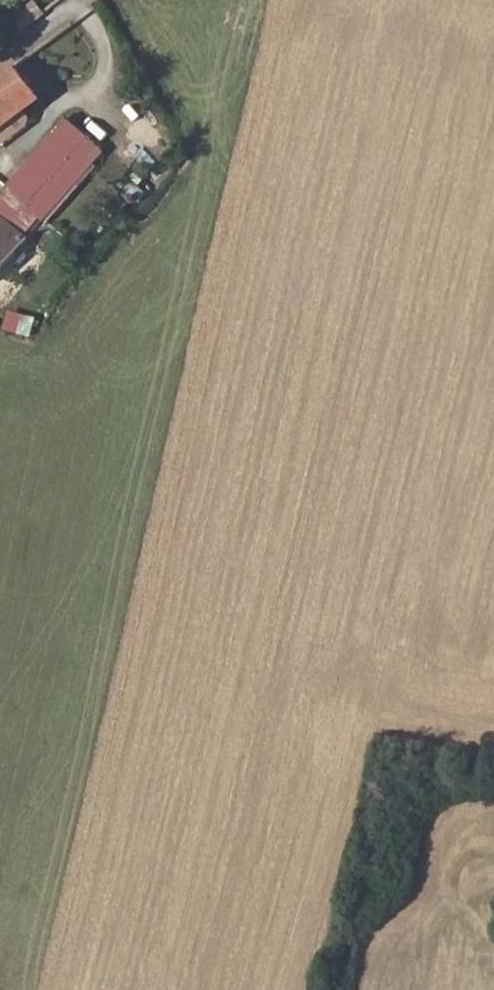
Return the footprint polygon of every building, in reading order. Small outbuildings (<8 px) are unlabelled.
[(16,17),(26,29),(45,14),(35,1),(16,17)] [(30,106),(35,110),(42,102),(27,84),(50,60),(42,47),(0,84),(0,133),(30,106)] [(103,153),(65,123),(10,191),(35,213),(21,234),(1,219),(0,221),(0,281),(103,153)] [(10,310),(4,329),(33,338),(39,318),(10,310)]
